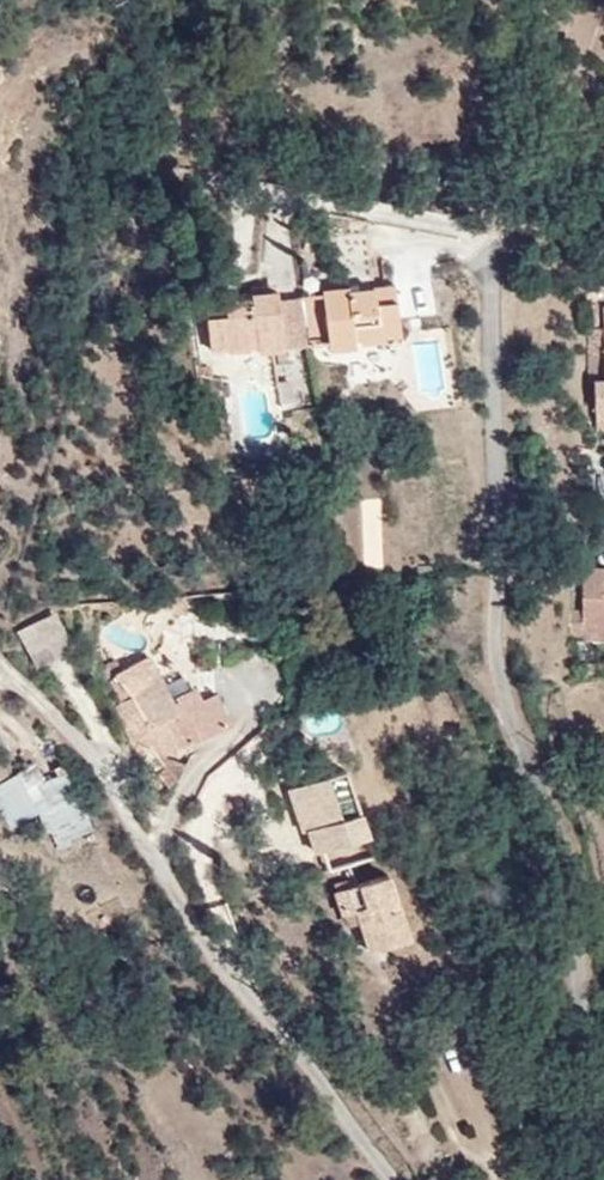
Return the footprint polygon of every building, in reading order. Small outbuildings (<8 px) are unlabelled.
[(240,228),(266,227),(265,219),(240,222),(240,228)] [(287,225),(266,227),(269,284),(291,284),(287,225)] [(213,234),(214,248),(195,250),(197,282),(243,279),(244,286),(269,284),(266,227),(240,228),(240,233),(213,234)] [(327,351),(403,347),(400,288),(324,292),(327,351)] [(206,304),(210,357),(326,350),(322,296),(206,304)] [(590,373),(595,300),(587,300),(586,375),(590,373)] [(595,300),(590,373),(590,418),(603,417),(603,326),(601,326),(601,300),(595,300)] [(590,418),(590,441),(603,441),(603,417),(590,418)] [(603,626),(603,571),(588,570),(579,577),(581,629),(603,626)] [(156,717),(240,679),(223,648),(210,652),(203,643),(182,654),(156,609),(123,625),(137,650),(128,654),(156,717)] [(583,647),(603,646),(603,626),(581,629),(583,647)] [(332,782),(316,787),(322,810),(379,794),(355,723),(314,737),(332,782)] [(332,782),(314,737),(296,743),(312,789),(316,787),(332,782)] [(6,830),(41,815),(54,848),(92,832),(64,765),(0,791),(0,814),(6,830)] [(369,863),(380,906),(416,896),(396,828),(344,844),(352,869),(369,863)]
